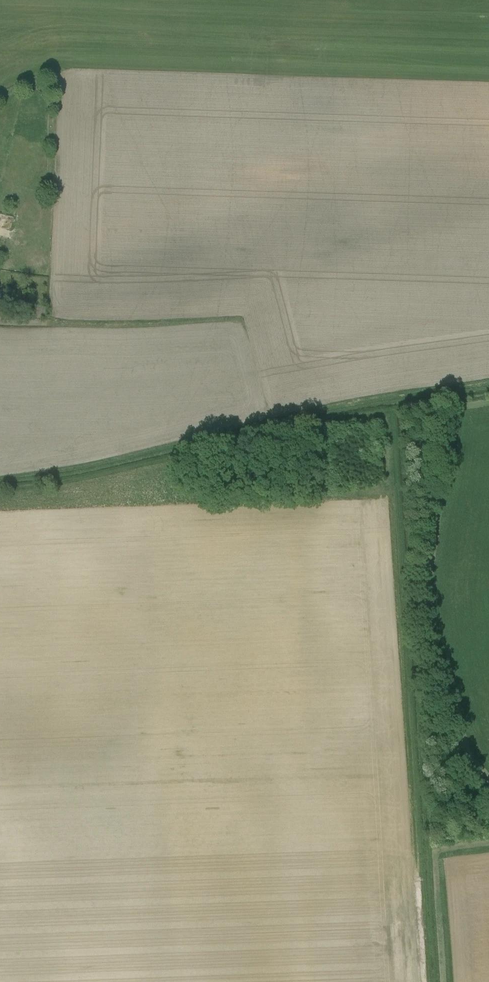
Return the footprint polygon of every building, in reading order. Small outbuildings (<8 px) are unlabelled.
[(12,228),(15,217),(0,213),(0,225),(12,228)]
